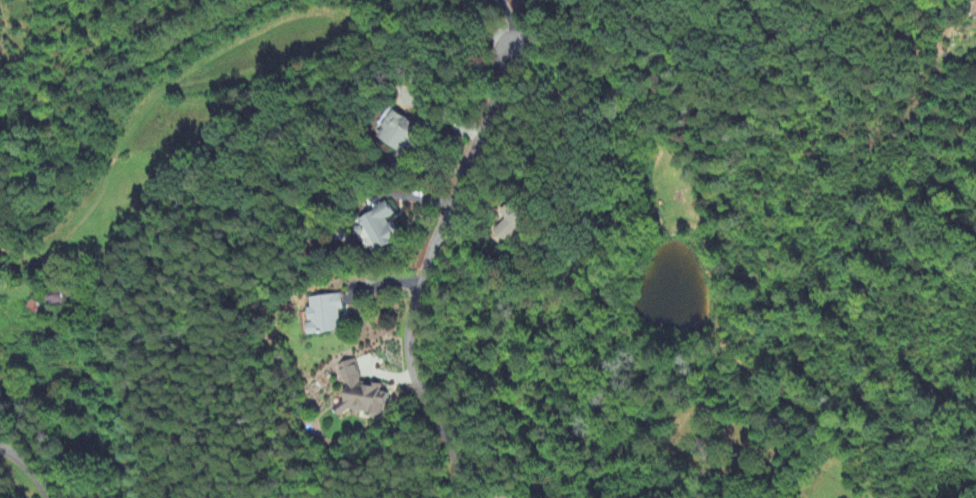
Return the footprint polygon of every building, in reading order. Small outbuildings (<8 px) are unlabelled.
[(423,129),(396,112),(379,139),(406,156),(423,129)] [(378,253),(402,243),(392,219),(397,217),(391,203),(375,210),(377,215),(364,221),(378,253)] [(496,232),(509,246),(534,222),(518,205),(509,213),(512,217),(496,232)] [(310,300),(313,325),(309,326),(311,337),(345,333),(343,312),(347,311),(345,296),(310,300)] [(339,368),(349,391),(348,402),(339,406),(344,418),(353,414),(388,417),(389,399),(385,388),(385,386),(365,384),(355,361),(339,368)]
